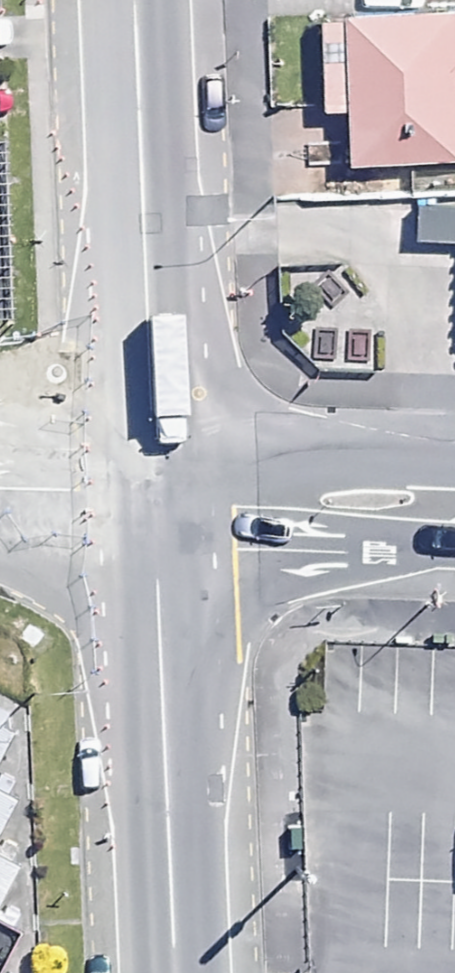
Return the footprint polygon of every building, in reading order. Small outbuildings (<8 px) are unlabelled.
[(454,188),(454,11),(321,4),(315,131),(426,137),(423,186),(454,188)] [(0,730),(0,768),(15,738),(0,730)] [(23,799),(0,787),(0,843),(23,799)] [(34,946),(12,935),(21,917),(2,907),(23,865),(0,853),(0,972),(20,972),(34,946)]
